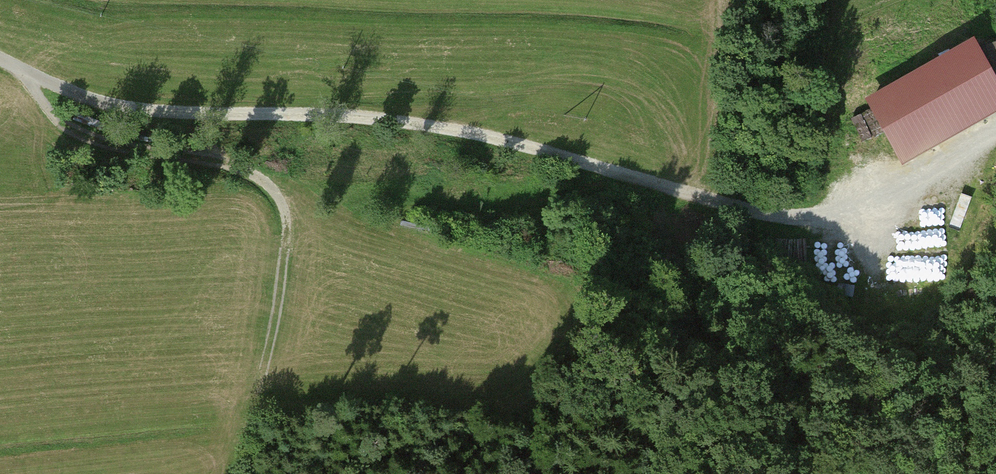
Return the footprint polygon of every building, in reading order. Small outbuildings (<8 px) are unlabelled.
[(933,131),(995,92),(995,89),(966,39),(901,78),(933,131)] [(963,230),(913,213),(883,299),(933,316),(963,230)]
